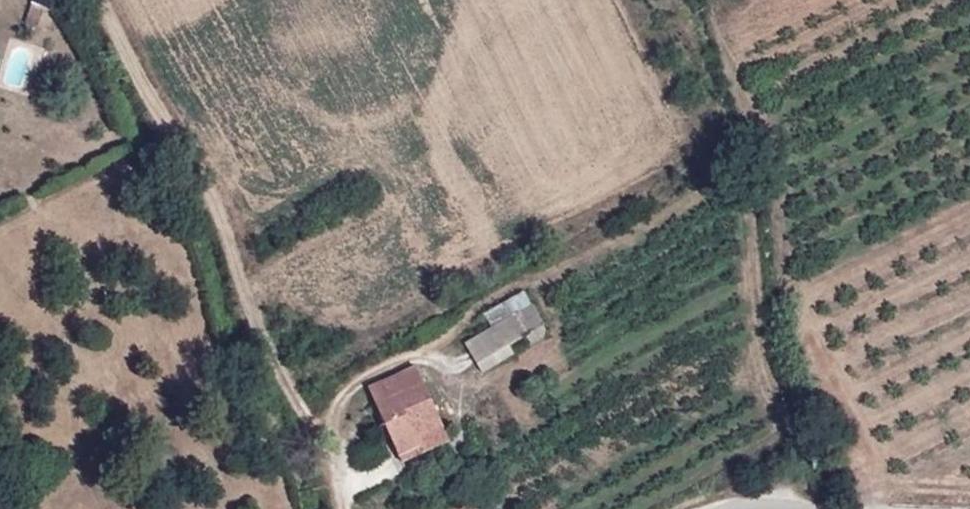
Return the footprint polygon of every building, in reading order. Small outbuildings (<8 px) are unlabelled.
[(734,153),(737,161),(746,158),(742,150),(734,153)] [(491,327),(531,304),(523,290),(483,314),(491,327)] [(489,349),(497,363),(548,334),(542,325),(545,324),(533,303),(531,304),(491,327),(464,342),(473,359),(489,349)] [(481,373),(497,363),(489,349),(473,359),(481,373)] [(416,437),(442,424),(414,365),(367,389),(398,456),(419,445),(416,437)] [(449,440),(442,424),(416,437),(419,445),(398,456),(401,462),(449,440)]
